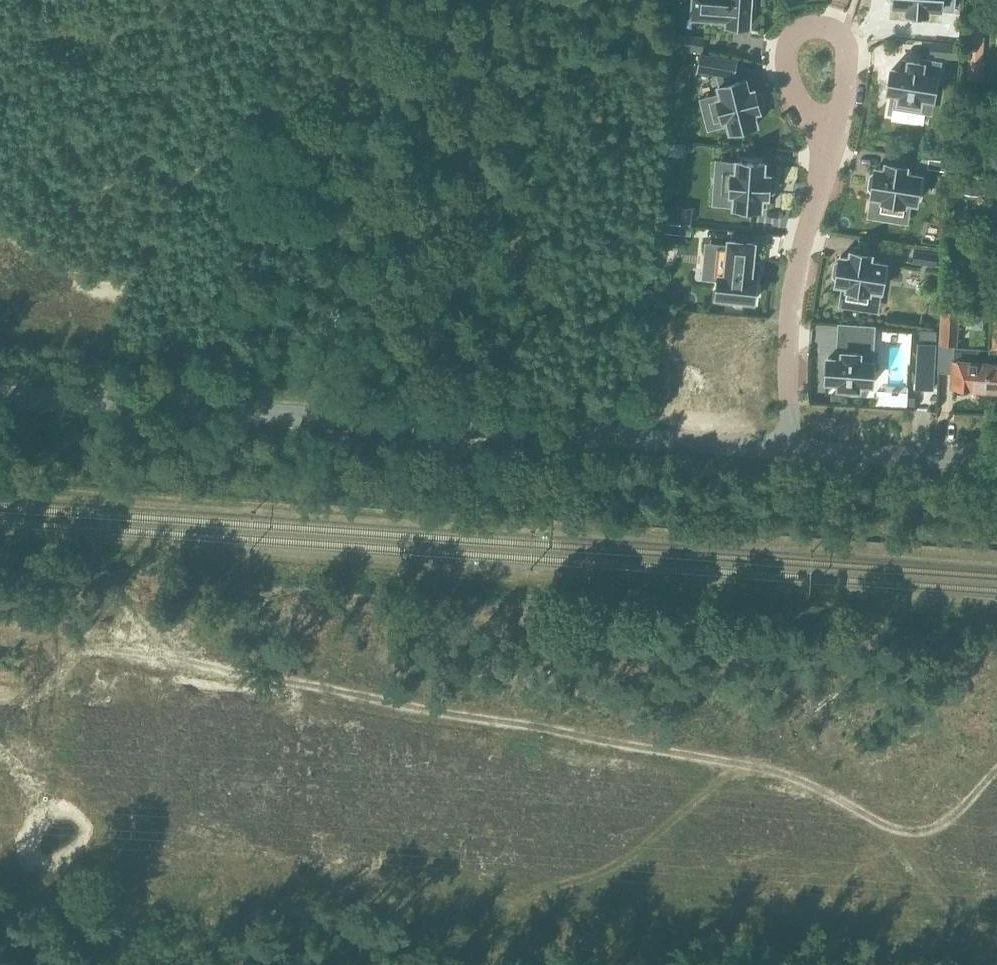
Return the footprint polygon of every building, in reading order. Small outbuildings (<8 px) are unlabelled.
[(692,17),(727,20),(727,25),(749,26),(750,18),(754,14),(755,2),(753,0),(693,0),(692,17)] [(906,13),(911,13),(916,13),(924,14),(928,14),(928,8),(953,10),(954,0),(892,0),(894,3),(894,6),(907,7),(906,13)] [(985,60),(984,60),(985,20),(969,19),(968,71),(985,71),(985,60)] [(946,29),(945,43),(960,44),(961,29),(946,29)] [(702,52),(704,38),(677,33),(675,47),(702,52)] [(941,43),(933,42),(932,57),(959,59),(960,44),(941,43)] [(729,126),(730,132),(734,131),(739,134),(751,131),(753,126),(757,125),(754,113),(760,111),(754,90),(749,91),(746,80),(730,84),(729,80),(728,79),(733,77),(736,60),(702,54),(699,71),(716,74),(720,87),(719,87),(720,93),(722,99),(709,102),(714,123),(727,120),(729,126)] [(907,72),(892,69),(888,93),(897,94),(895,101),(896,101),(895,107),(922,112),(923,106),(924,99),(933,100),(936,80),(938,80),(941,62),(921,59),(921,63),(908,61),(907,72)] [(928,168),(945,171),(946,161),(929,158),(928,168)] [(721,194),(734,195),(734,207),(738,207),(741,212),(753,213),(758,209),(762,209),(763,197),(768,197),(770,175),(764,174),(765,163),(737,161),(736,172),(723,172),(721,194)] [(872,192),(871,196),(882,198),(881,211),(903,214),(905,202),(910,202),(916,203),(921,175),(906,173),(907,167),(903,166),(890,164),(886,164),(885,170),(876,168),(875,172),(870,176),(869,188),(872,192)] [(961,177),(959,191),(965,192),(965,193),(978,195),(978,193),(984,194),(986,180),(961,177)] [(657,221),(662,221),(681,223),(691,224),(693,207),(663,204),(658,204),(657,221)] [(664,222),(663,232),(681,234),(682,224),(664,222)] [(754,238),(727,234),(727,243),(717,242),(715,270),(719,270),(717,292),(726,293),(730,298),(742,300),(746,296),(754,297),(756,274),(750,273),(754,238)] [(950,248),(933,245),(932,255),(948,259),(950,248)] [(872,255),(851,252),(850,258),(841,256),(840,260),(835,264),(834,276),(837,280),(836,284),(841,285),(847,286),(845,299),(868,302),(870,289),(881,291),(885,263),(871,261),(872,255)] [(969,321),(970,310),(942,308),(940,343),(959,344),(960,321),(969,321)] [(671,312),(654,310),(653,320),(670,321),(671,312)] [(986,391),(996,391),(996,317),(993,317),(993,324),(992,335),(991,335),(990,347),(990,350),(989,350),(986,391)] [(828,358),(826,382),(839,382),(838,389),(859,390),(860,384),(872,385),(874,361),(876,325),(860,324),(860,326),(858,353),(842,352),(842,359),(837,359),(828,358)] [(936,340),(937,330),(919,329),(919,339),(936,340)] [(754,332),(721,330),(715,370),(745,372),(746,361),(750,361),(750,357),(755,353),(757,341),(753,337),(754,332)] [(918,344),(916,388),(933,389),(935,345),(918,344)] [(950,375),(950,379),(952,381),(951,387),(956,388),(958,391),(965,392),(968,388),(970,388),(970,390),(986,391),(989,350),(955,347),(954,347),(952,373),(950,375)] [(624,366),(623,378),(632,379),(633,367),(624,366)] [(665,369),(648,367),(646,377),(664,378),(665,369)] [(704,369),(700,398),(745,401),(745,397),(750,393),(752,381),(748,377),(749,373),(745,372),(715,370),(704,369)]
